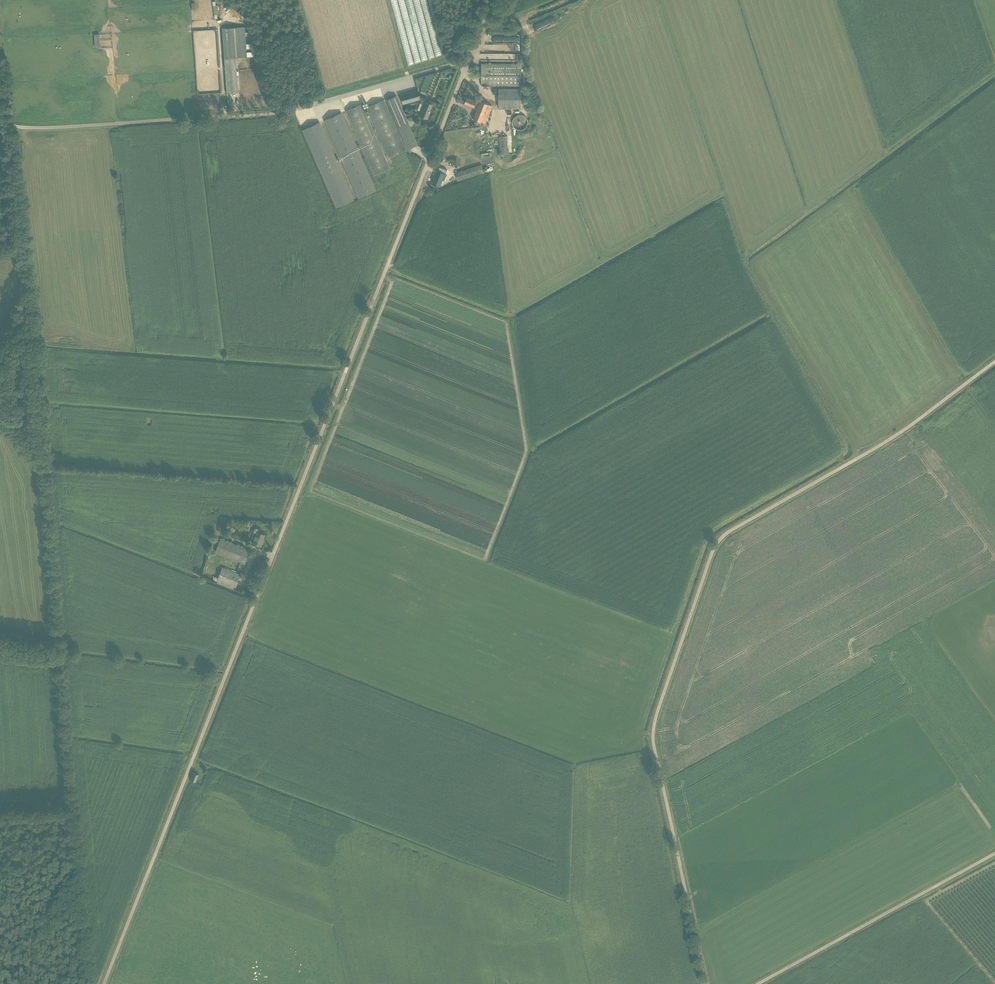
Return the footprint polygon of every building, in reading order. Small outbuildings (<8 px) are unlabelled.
[(541,22),(531,26),(533,32),(543,28),(541,22)] [(223,28),(228,92),(239,91),(237,57),(247,56),(245,26),(223,28)] [(508,42),(509,37),(502,37),(502,32),(498,32),(498,41),(508,42)] [(523,64),(483,64),(483,84),(490,84),(490,87),(500,87),(500,88),(523,88),(523,64)] [(418,89),(399,94),(402,104),(420,99),(418,89)] [(501,89),(501,109),(523,109),(524,89),(501,89)] [(407,149),(418,145),(396,95),(385,100),(407,149)] [(366,107),(388,157),(405,149),(383,99),(366,107)] [(433,104),(421,99),(417,110),(419,111),(418,116),(427,119),(433,104)] [(492,105),(480,100),(472,119),(484,124),(492,105)] [(345,111),(373,176),(389,169),(361,104),(345,111)] [(323,120),(357,199),(375,191),(341,112),(323,120)] [(353,200),(319,122),(301,130),(335,208),(353,200)] [(510,122),(501,122),(501,155),(511,154),(510,122)] [(490,129),(479,131),(480,138),(491,136),(490,129)] [(459,182),(486,174),(484,165),(457,173),(459,182)] [(445,176),(433,173),(429,186),(440,190),(445,176)] [(266,537),(255,531),(250,546),(261,550),(266,537)] [(247,564),(252,550),(222,540),(217,553),(247,564)] [(237,571),(238,561),(229,560),(228,569),(237,571)] [(223,568),(219,583),(238,588),(243,574),(223,568)]
